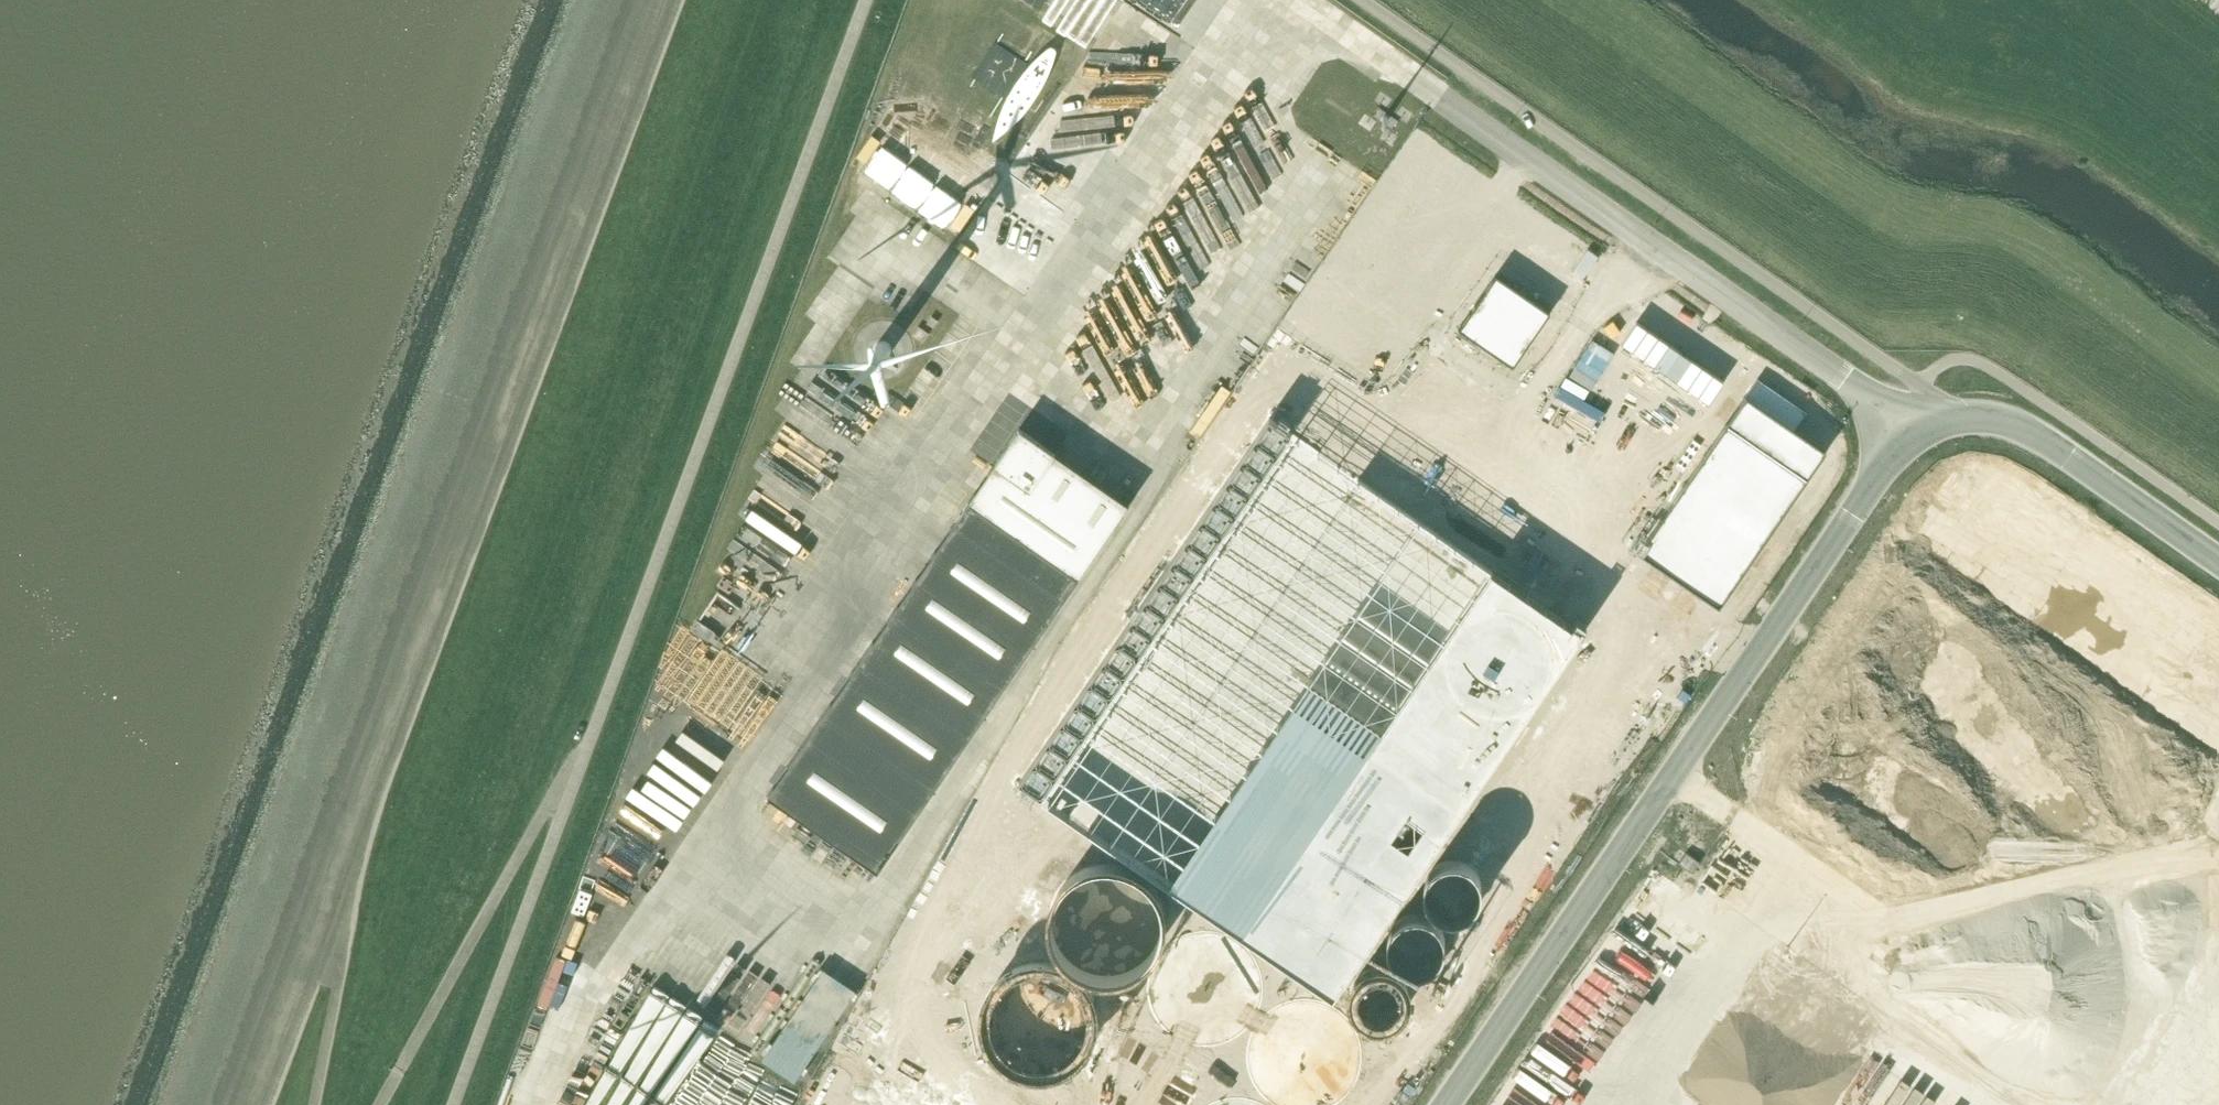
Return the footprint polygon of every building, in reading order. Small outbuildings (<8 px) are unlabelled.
[(1020,428),(768,795),(879,871),(1130,504),(1020,428)] [(1687,852),(1679,863),(1693,873),(1701,863),(1687,852)] [(643,969),(635,984),(660,996),(668,981),(643,969)]
